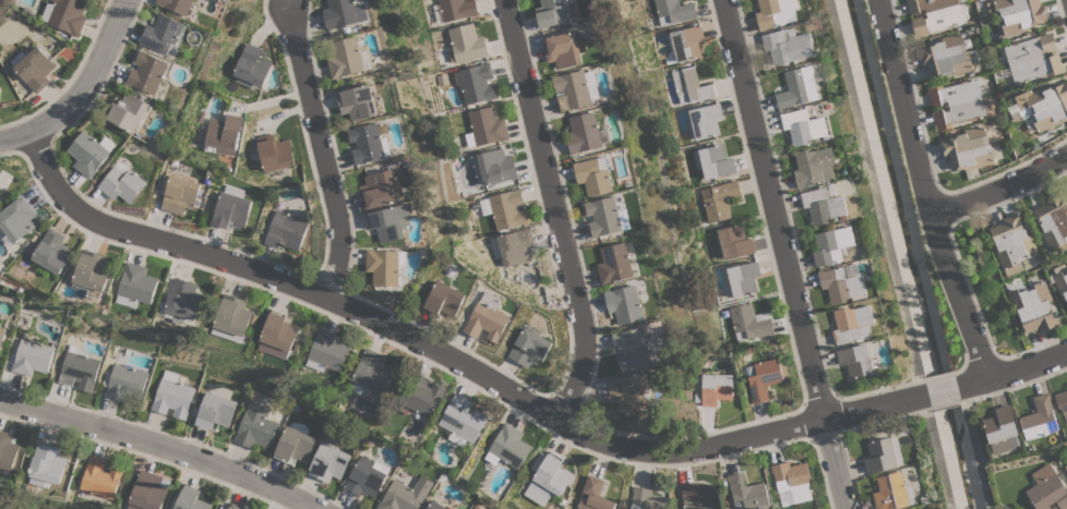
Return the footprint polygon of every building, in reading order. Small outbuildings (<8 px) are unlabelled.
[(57,1),(53,0),(86,0),(81,14),(87,16),(79,37),(69,33),(69,31),(40,19),(48,1),(55,4),(57,1)] [(157,3),(158,0),(195,0),(188,16),(157,3)] [(329,8),(328,0),(355,0),(357,7),(367,4),(370,19),(334,27),(334,28),(328,29),(323,9),(329,8)] [(440,3),(439,0),(462,0),(463,1),(469,0),(475,0),(479,14),(473,15),(444,22),(440,23),(435,4),(440,3)] [(542,7),(541,0),(567,0),(567,1),(571,0),(579,0),(583,16),(573,19),(573,20),(540,27),(536,8),(542,7)] [(661,26),(654,0),(678,0),(680,5),(694,2),(698,19),(693,20),(693,19),(661,26)] [(760,12),(757,0),(796,0),(798,8),(795,8),(798,20),(787,23),(765,28),(766,31),(760,32),(756,13),(760,12)] [(910,14),(907,0),(966,0),(967,2),(960,4),(964,22),(955,25),(955,26),(950,28),(949,26),(928,32),(930,33),(916,36),(911,19),(914,17),(913,13),(910,14)] [(985,1),(989,0),(1038,0),(1040,4),(1044,3),(1048,21),(1032,25),(1033,28),(1018,33),(1006,36),(1000,16),(991,20),(985,1)] [(148,24),(154,26),(160,12),(184,23),(183,25),(187,26),(175,56),(166,52),(166,53),(146,45),(146,46),(140,44),(148,24)] [(473,22),(477,37),(483,35),(488,56),(456,63),(455,62),(452,63),(448,51),(453,50),(447,28),(473,22)] [(670,33),(696,26),(696,27),(698,26),(702,27),(704,36),(702,40),(698,41),(702,57),(678,62),(670,33)] [(789,61),(790,64),(783,65),(783,63),(775,65),(770,50),(766,51),(762,35),(788,28),(788,29),(795,27),(796,35),(811,32),(816,54),(789,61)] [(542,38),(571,32),(572,33),(577,32),(577,33),(584,32),(588,51),(583,52),(585,63),(559,69),(556,61),(549,62),(542,38)] [(1039,36),(1039,35),(1052,32),(1057,50),(1047,53),(1046,50),(1044,50),(1043,50),(1041,50),(1044,60),(1050,58),(1048,56),(1058,52),(1064,72),(1048,76),(1047,74),(1030,78),(1031,81),(1026,82),(1024,81),(1015,84),(1004,47),(1039,36)] [(918,49),(933,45),(933,46),(935,45),(935,43),(942,41),(942,38),(962,33),(964,43),(962,44),(967,60),(971,59),(973,70),(954,75),(952,72),(931,78),(926,64),(923,65),(918,49)] [(365,70),(339,76),(339,77),(333,80),(327,58),(335,56),(332,43),(358,36),(365,70)] [(268,51),(265,59),(273,62),(263,86),(253,83),(251,87),(236,82),(237,76),(233,75),(247,43),(268,51)] [(25,82),(27,80),(10,61),(22,50),(26,56),(37,46),(56,65),(49,71),(50,72),(46,76),(50,81),(36,94),(25,82)] [(156,95),(133,85),(132,87),(123,83),(131,66),(137,70),(140,64),(133,62),(139,48),(146,51),(146,52),(169,62),(156,95)] [(457,71),(457,70),(490,61),(493,77),(487,80),(489,85),(495,84),(499,97),(489,99),(489,98),(466,105),(461,89),(460,90),(458,84),(453,86),(449,73),(454,72),(457,71)] [(776,94),(790,90),(784,72),(813,64),(815,73),(814,73),(814,75),(813,75),(815,81),(819,98),(784,108),(784,109),(780,110),(776,94)] [(671,72),(672,71),(672,69),(678,68),(678,70),(694,65),(699,86),(712,83),(716,95),(681,104),(679,95),(676,96),(671,72)] [(594,104),(562,111),(559,97),(564,95),(563,90),(556,92),(552,76),(558,75),(559,76),(585,70),(594,104)] [(1055,84),(1066,78),(1066,116),(1066,119),(1039,132),(1038,129),(1030,132),(1024,121),(1032,118),(1031,116),(1014,123),(1010,114),(1014,112),(1010,106),(1017,102),(1015,97),(1030,89),(1032,94),(1036,92),(1035,89),(1042,87),(1044,90),(1056,85),(1055,84)] [(933,111),(934,110),(934,107),(932,108),(927,87),(943,84),(944,87),(978,80),(985,116),(951,123),(952,128),(937,131),(933,111)] [(379,114),(352,121),(350,112),(343,114),(337,90),(341,89),(341,90),(371,84),(379,114)] [(107,118),(108,117),(106,116),(113,102),(116,104),(116,101),(119,104),(121,99),(122,100),(128,90),(151,104),(135,133),(107,118)] [(686,124),(692,123),(688,110),(719,102),(723,117),(717,119),(720,134),(696,140),(695,138),(691,140),(686,124)] [(494,106),(497,119),(504,118),(509,138),(504,141),(504,140),(476,146),(468,111),(494,106)] [(790,128),(784,129),(781,113),(783,113),(783,114),(807,108),(811,120),(825,116),(830,138),(825,140),(824,136),(808,140),(808,143),(794,147),(790,128)] [(603,146),(576,153),(577,154),(572,155),(566,133),(573,132),(570,117),(595,110),(603,146)] [(209,118),(226,121),(227,113),(243,117),(238,150),(235,150),(235,155),(204,150),(209,118)] [(382,137),(388,136),(393,155),(387,156),(387,157),(355,165),(351,149),(358,148),(357,142),(349,143),(346,131),(379,122),(382,137)] [(949,156),(945,157),(940,140),(964,133),(963,131),(984,125),(988,144),(991,144),(993,153),(996,162),(982,166),(966,169),(966,168),(952,171),(949,156)] [(83,130),(111,152),(96,171),(91,180),(73,166),(77,160),(67,150),(83,130)] [(277,133),(279,141),(290,138),(297,165),(288,166),(290,173),(280,175),(279,170),(265,174),(255,137),(272,133),(273,134),(277,133)] [(706,180),(703,168),(696,169),(692,153),(698,150),(698,149),(722,143),(726,159),(732,157),(736,172),(706,180)] [(795,152),(810,148),(811,152),(816,150),(832,146),(836,158),(839,158),(840,163),(837,163),(837,165),(831,166),(835,179),(803,185),(804,187),(799,189),(794,170),(799,169),(795,152)] [(477,154),(503,147),(505,156),(512,155),(518,178),(502,182),(502,181),(484,185),(477,154)] [(614,190),(589,196),(585,182),(578,183),(573,162),(579,161),(579,162),(606,156),(614,190)] [(147,182),(130,204),(119,194),(115,199),(98,186),(115,166),(125,174),(131,168),(147,182)] [(406,197),(398,199),(399,201),(364,210),(359,186),(368,184),(365,177),(394,169),(396,180),(401,179),(406,197)] [(202,183),(197,199),(201,201),(199,205),(196,204),(194,209),(187,207),(184,215),(160,208),(171,174),(202,183)] [(700,190),(732,181),(732,180),(736,179),(741,195),(727,198),(731,218),(708,223),(700,190)] [(245,226),(231,221),(228,229),(212,225),(223,191),(225,191),(227,183),(245,189),(242,196),(253,199),(245,226)] [(848,214),(846,214),(847,218),(841,220),(839,215),(832,217),(832,218),(827,219),(828,222),(813,226),(808,207),(804,208),(801,193),(827,186),(828,191),(837,189),(839,196),(843,195),(848,214)] [(488,197),(488,196),(520,189),(524,204),(517,205),(518,209),(526,208),(529,223),(524,225),(524,223),(505,228),(506,231),(500,233),(499,230),(496,231),(492,213),(482,215),(479,199),(484,198),(488,197)] [(1060,191),(1066,205),(1066,239),(1066,241),(1060,244),(1062,244),(1051,250),(1045,238),(1044,238),(1041,232),(1044,230),(1041,223),(1040,225),(1032,209),(1046,203),(1045,198),(1060,191)] [(631,228),(601,235),(601,237),(591,239),(588,222),(595,221),(594,215),(586,217),(583,203),(590,201),(591,202),(622,194),(631,228)] [(4,238),(0,241),(0,214),(0,212),(22,195),(38,215),(31,219),(36,227),(15,243),(14,242),(10,245),(4,238)] [(381,243),(377,227),(371,229),(367,214),(370,214),(370,213),(409,203),(412,214),(409,215),(411,223),(405,226),(407,237),(381,243)] [(310,221),(299,251),(287,246),(289,240),(283,238),(278,249),(264,243),(277,209),(310,221)] [(1040,332),(1039,328),(1027,332),(1019,311),(1016,312),(1008,292),(1009,292),(1005,281),(1008,280),(1005,269),(1004,270),(999,257),(998,258),(995,250),(998,249),(996,242),(995,243),(990,228),(1003,222),(1002,218),(1018,211),(1024,229),(1026,228),(1028,235),(1031,234),(1034,241),(1033,241),(1039,254),(1034,255),(1039,264),(1026,269),(1021,259),(1020,259),(1026,274),(1021,275),(1027,289),(1028,289),(1028,291),(1035,288),(1034,284),(1044,280),(1050,292),(1053,300),(1050,301),(1052,307),(1051,308),(1055,317),(1056,317),(1059,325),(1040,332)] [(718,230),(742,223),(745,239),(752,238),(755,252),(724,259),(718,230)] [(855,244),(841,247),(844,260),(816,267),(813,251),(818,250),(815,233),(835,229),(835,230),(851,226),(855,244)] [(60,275),(32,258),(50,227),(65,237),(62,242),(69,246),(68,247),(74,251),(60,275)] [(495,258),(490,239),(496,237),(496,235),(530,227),(535,244),(526,246),(530,260),(505,267),(502,256),(495,258)] [(635,276),(608,282),(608,283),(602,286),(597,264),(604,262),(601,247),(626,242),(635,276)] [(100,300),(87,295),(89,290),(73,284),(85,249),(107,256),(105,264),(113,266),(105,292),(104,291),(100,300)] [(374,286),(374,270),(367,270),(367,250),(375,250),(400,250),(400,251),(407,251),(407,265),(400,265),(400,276),(401,276),(401,281),(400,281),(400,286),(374,286)] [(153,304),(119,294),(125,270),(124,270),(127,260),(148,267),(146,274),(160,278),(153,304)] [(762,275),(754,277),(758,292),(734,298),(732,293),(726,294),(723,284),(730,282),(727,268),(754,260),(757,262),(762,275)] [(862,275),(866,293),(851,296),(851,298),(847,299),(848,301),(832,305),(828,288),(823,289),(818,271),(824,270),(824,271),(858,263),(861,276),(862,275)] [(1065,263),(1066,268),(1066,301),(1064,294),(1060,295),(1058,289),(1053,277),(1056,275),(1054,268),(1065,263)] [(199,283),(196,291),(205,293),(197,320),(187,317),(184,324),(173,320),(176,314),(166,311),(168,305),(167,305),(175,277),(199,283)] [(467,294),(455,317),(441,310),(436,318),(422,311),(439,279),(467,294)] [(615,311),(609,312),(604,291),(610,290),(637,284),(639,296),(640,304),(642,304),(645,319),(619,325),(615,311)] [(497,343),(487,338),(490,331),(482,328),(478,338),(463,331),(466,326),(479,300),(481,300),(485,290),(503,299),(497,308),(511,316),(497,343)] [(245,308),(254,311),(243,343),(212,332),(215,325),(225,296),(224,296),(225,293),(248,300),(245,308)] [(752,303),(756,320),(770,317),(775,335),(769,336),(768,334),(747,339),(745,330),(734,332),(729,308),(752,303)] [(836,344),(832,330),(838,329),(834,311),(850,306),(850,308),(854,307),(854,308),(871,304),(875,324),(868,325),(871,337),(836,344)] [(273,310),(287,314),(286,316),(287,316),(286,320),(301,326),(291,351),(290,351),(287,359),(260,349),(273,310)] [(327,365),(324,372),(307,364),(320,332),(317,331),(320,326),(340,335),(337,341),(351,347),(341,372),(327,365)] [(654,361),(621,369),(618,355),(624,354),(623,348),(616,349),(613,334),(618,332),(619,332),(645,326),(654,361)] [(553,342),(540,366),(532,362),(529,368),(507,356),(523,330),(524,330),(526,327),(553,342)] [(55,347),(48,373),(34,369),(33,376),(11,371),(13,361),(14,362),(21,338),(55,347)] [(874,373),(850,378),(847,363),(840,365),(836,351),(867,342),(874,373)] [(67,351),(68,351),(70,344),(76,346),(74,353),(100,360),(95,383),(93,392),(77,388),(79,381),(74,379),(73,386),(59,381),(67,351)] [(351,389),(356,380),(352,379),(361,362),(360,361),(367,347),(383,354),(381,361),(396,368),(379,403),(351,389)] [(765,385),(769,400),(753,403),(752,398),(750,387),(751,387),(748,377),(745,378),(743,368),(746,367),(746,366),(754,365),(754,363),(779,357),(780,363),(786,362),(788,375),(782,376),(784,380),(765,385)] [(148,373),(141,399),(127,396),(125,401),(104,396),(105,390),(106,390),(108,386),(101,385),(106,371),(111,372),(113,364),(148,373)] [(179,374),(177,383),(195,388),(185,420),(172,415),(175,409),(168,407),(167,414),(151,409),(154,400),(155,400),(164,369),(179,374)] [(399,400),(416,371),(429,378),(425,385),(431,388),(435,381),(447,388),(442,398),(442,397),(430,417),(399,400)] [(608,380),(642,373),(648,403),(623,410),(621,401),(612,403),(608,380)] [(734,374),(733,399),(718,399),(717,407),(703,405),(703,402),(694,401),(695,375),(703,375),(703,373),(734,374)] [(1054,395),(1066,390),(1066,425),(1064,413),(1063,413),(1062,408),(1059,409),(1054,395)] [(238,401),(229,427),(215,422),(213,426),(212,426),(211,428),(196,423),(197,421),(196,421),(206,391),(238,401)] [(1038,412),(1033,397),(1050,391),(1051,397),(1050,398),(1053,409),(1058,431),(1027,440),(1019,417),(1038,412)] [(455,392),(473,401),(467,412),(473,416),(477,410),(488,415),(473,443),(439,424),(455,392)] [(249,400),(271,408),(266,417),(278,422),(269,448),(255,443),(253,448),(232,440),(235,435),(236,436),(249,400)] [(994,455),(983,420),(997,415),(995,408),(1009,403),(1019,434),(1012,436),(1016,448),(994,455)] [(524,433),(520,439),(532,446),(519,469),(500,458),(495,464),(484,458),(505,421),(524,433)] [(316,438),(307,462),(292,457),(290,461),(289,460),(288,462),(273,456),(287,425),(316,438)] [(14,470),(0,466),(0,430),(14,434),(14,437),(17,438),(16,443),(21,444),(14,470)] [(867,474),(864,460),(871,458),(867,443),(891,436),(891,437),(897,436),(904,463),(867,474)] [(62,448),(60,456),(69,458),(62,484),(53,482),(51,488),(31,483),(33,476),(31,475),(32,472),(31,471),(38,441),(62,448)] [(352,455),(340,480),(332,475),(328,482),(308,472),(310,468),(323,441),(352,455)] [(549,452),(550,453),(551,451),(564,459),(560,465),(574,473),(564,489),(565,490),(563,495),(561,495),(560,496),(553,492),(544,507),(524,494),(549,452)] [(89,460),(88,460),(91,455),(107,459),(103,471),(110,473),(112,466),(124,471),(123,474),(122,474),(115,499),(81,489),(89,460)] [(387,474),(375,497),(368,494),(367,495),(361,492),(358,498),(343,489),(350,475),(359,459),(387,474)] [(772,471),(770,465),(789,461),(790,465),(807,462),(811,477),(808,478),(813,498),(782,506),(774,470),(772,471)] [(1055,472),(1066,490),(1066,508),(1061,508),(1056,501),(1048,506),(1050,508),(1036,508),(1026,492),(1036,484),(1030,474),(1048,462),(1055,472)] [(172,480),(163,508),(151,508),(128,508),(142,469),(172,480)] [(911,505),(895,508),(877,508),(873,493),(879,490),(876,476),(902,470),(906,486),(911,485),(915,502),(911,505)] [(770,505),(754,508),(746,508),(743,499),(735,501),(732,492),(731,492),(729,481),(728,481),(727,475),(743,471),(746,486),(765,482),(770,505)] [(433,482),(418,508),(380,508),(376,507),(394,477),(412,488),(421,474),(433,482)] [(616,501),(613,508),(577,508),(584,492),(583,492),(589,474),(604,481),(599,495),(616,501)] [(716,506),(716,508),(685,508),(681,483),(697,481),(698,488),(714,486),(717,506),(716,506)] [(213,504),(210,508),(175,508),(185,484),(201,490),(197,498),(213,504)] [(668,497),(665,508),(630,508),(633,490),(633,486),(652,489),(651,494),(668,497)] [(433,499),(449,508),(427,508),(433,499)]
